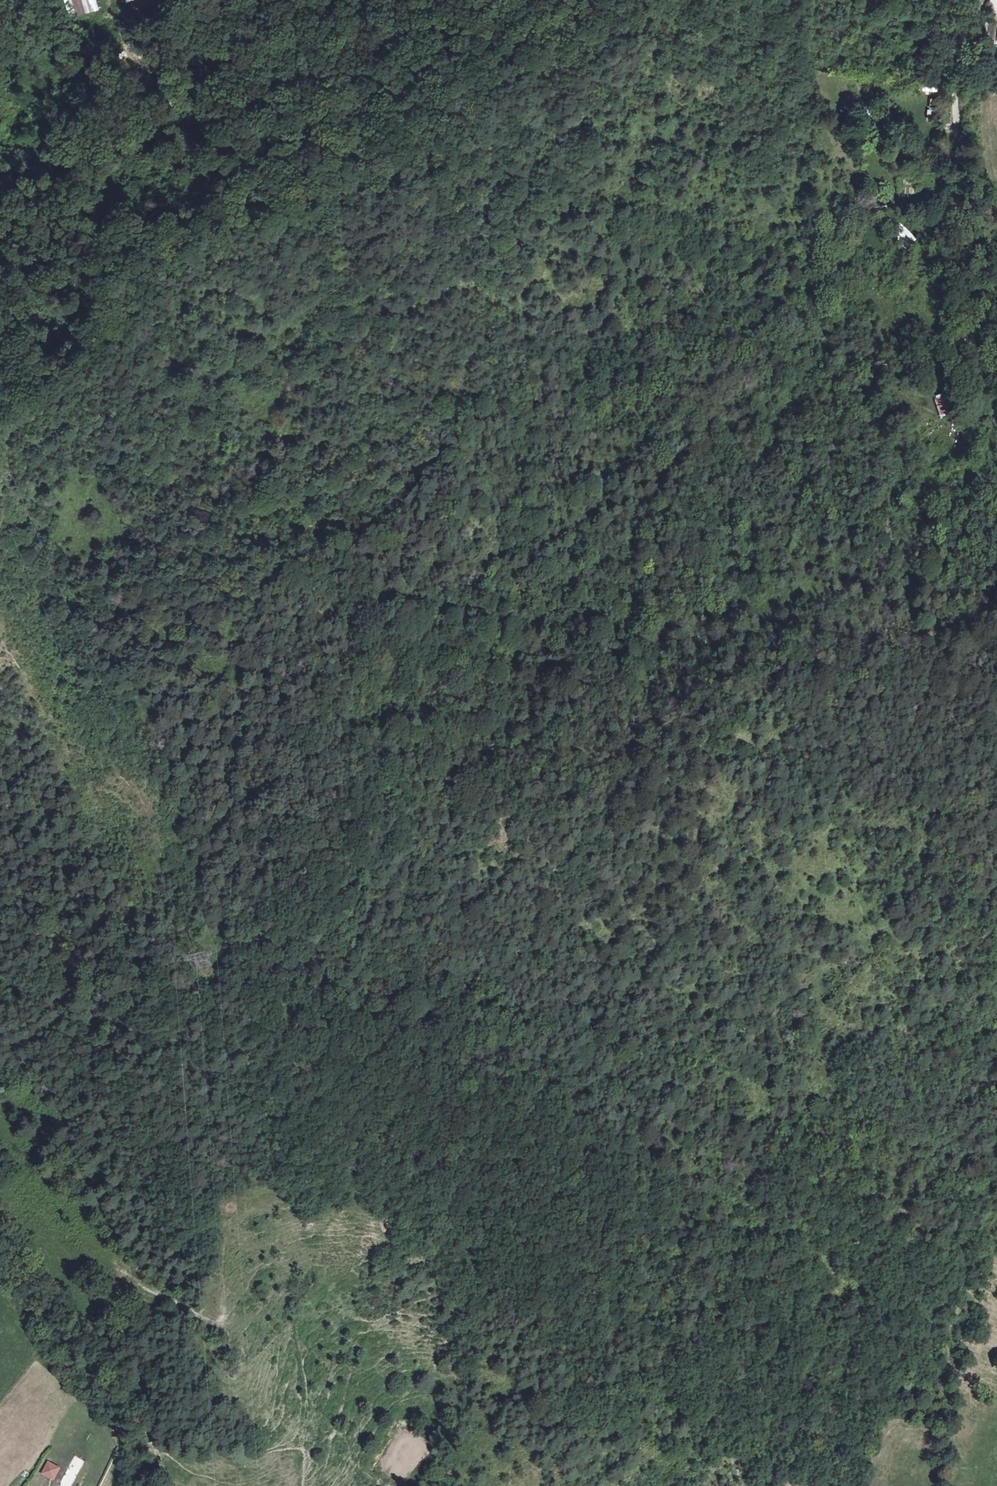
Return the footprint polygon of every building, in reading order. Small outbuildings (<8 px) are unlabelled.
[(100,9),(97,0),(72,0),(76,15),(100,9)] [(120,5),(127,18),(157,0),(130,0),(120,5)] [(898,224),(891,232),(906,246),(913,238),(898,224)] [(934,396),(938,418),(946,417),(943,395),(934,396)] [(53,1481),(60,1467),(46,1460),(39,1474),(53,1481)]
